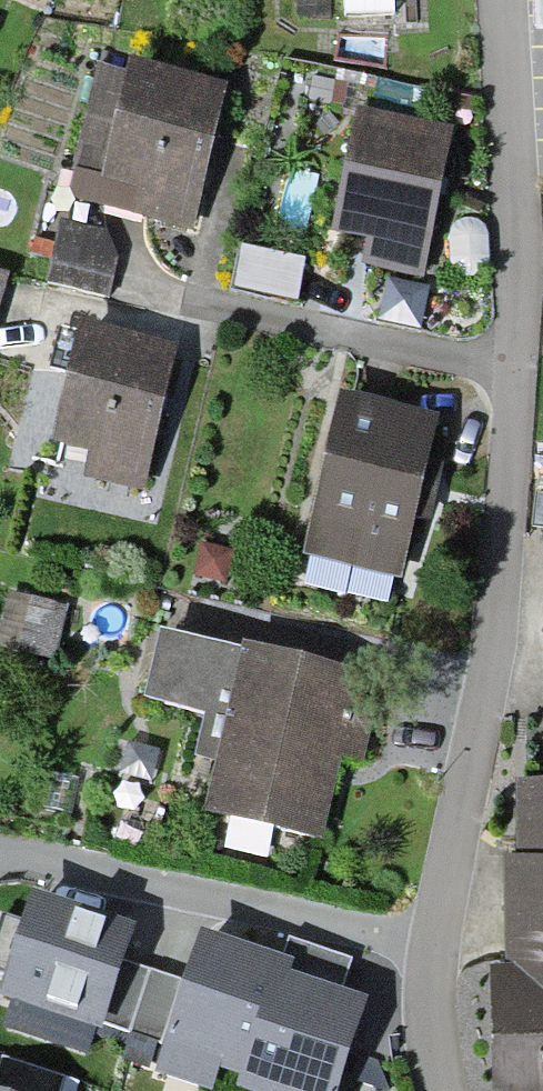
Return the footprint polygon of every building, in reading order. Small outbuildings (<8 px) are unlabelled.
[(212,147),(228,81),(131,57),(128,70),(101,64),(76,161),(106,169),(97,206),(191,230),(212,147)] [(455,133),(359,114),(334,238),(365,244),(360,269),(425,282),(445,188),(455,133)] [(103,230),(61,221),(47,280),(109,295),(118,255),(103,230)] [(0,275),(0,307),(9,278),(0,275)] [(164,401),(176,347),(81,327),(55,450),(95,458),(90,483),(145,495),(164,401)] [(440,420),(339,396),(301,558),(402,582),(416,522),(431,525),(439,493),(446,460),(432,457),(440,420)] [(68,608),(6,593),(0,617),(0,648),(55,661),(68,608)] [(352,701),(357,676),(156,634),(141,706),(203,718),(193,762),(216,766),(205,817),(321,842),(338,762),(362,767),(374,705),(352,701)] [(519,784),(520,838),(506,839),(508,949),(490,949),(493,1072),(539,1071),(539,1090),(542,1090),(542,783),(519,784)] [(133,929),(37,897),(3,998),(99,1030),(101,1023),(121,964),(133,929)] [(203,937),(186,986),(166,1044),(157,1077),(199,1090),(213,1090),(216,1083),(240,1090),(340,1090),(368,1007),(339,997),(287,980),(291,965),(282,962),(203,937)] [(289,941),(282,962),(291,965),(287,980),(339,997),(351,960),(289,941)] [(186,986),(121,964),(101,1023),(166,1044),(186,986)] [(3,1060),(0,1071),(0,1090),(2,1090),(62,1090),(66,1080),(3,1060)]
